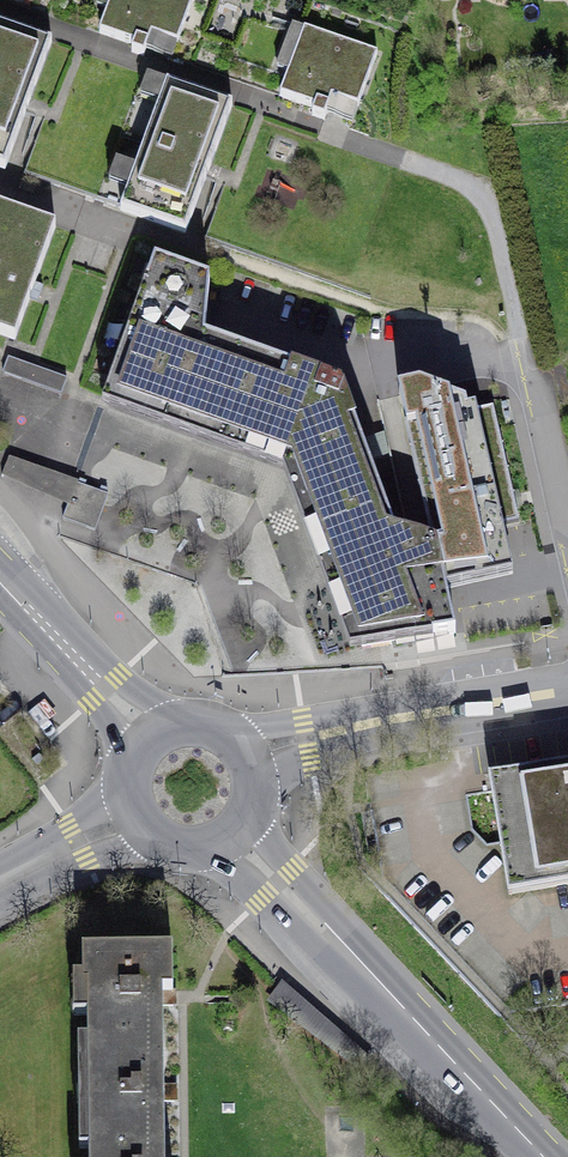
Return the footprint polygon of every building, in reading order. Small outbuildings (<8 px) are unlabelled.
[(192,0),(109,0),(97,32),(130,44),(128,50),(142,55),(144,47),(171,57),(192,0)] [(52,42),(0,22),(0,171),(2,172),(52,42)] [(352,122),(376,55),(302,28),(277,97),(310,109),(308,114),(322,120),(325,112),(352,122)] [(183,237),(232,107),(150,76),(142,97),(161,104),(135,172),(116,165),(109,185),(128,193),(120,214),(183,237)] [(57,229),(0,207),(0,338),(13,343),(57,229)] [(347,607),(362,648),(456,633),(447,587),(439,549),(395,534),(341,387),(205,339),(210,283),(155,262),(105,401),(103,406),(126,415),(130,403),(167,416),(163,428),(206,444),(210,432),(247,445),(243,457),(266,465),(270,454),(293,462),(302,485),(290,489),(306,532),(318,528),(331,565),(320,569),(336,612),(347,607)] [(519,518),(493,407),(426,388),(403,393),(439,549),(447,587),(513,574),(501,522),(519,518)] [(67,507),(75,484),(8,460),(2,477),(67,507)] [(96,532),(109,496),(75,484),(67,507),(63,520),(96,532)] [(369,798),(382,878),(379,881),(374,885),(504,1021),(508,1017),(511,1014),(567,1005),(567,765),(485,778),(369,798)] [(87,986),(88,1040),(163,1039),(163,1006),(173,1005),(173,997),(172,949),(82,951),(82,986),(87,986)] [(367,1055),(282,980),(267,1001),(355,1067),(367,1055)] [(88,1040),(89,1150),(164,1149),(164,1101),(175,1101),(175,1093),(174,1085),(164,1085),(163,1039),(88,1040)]
